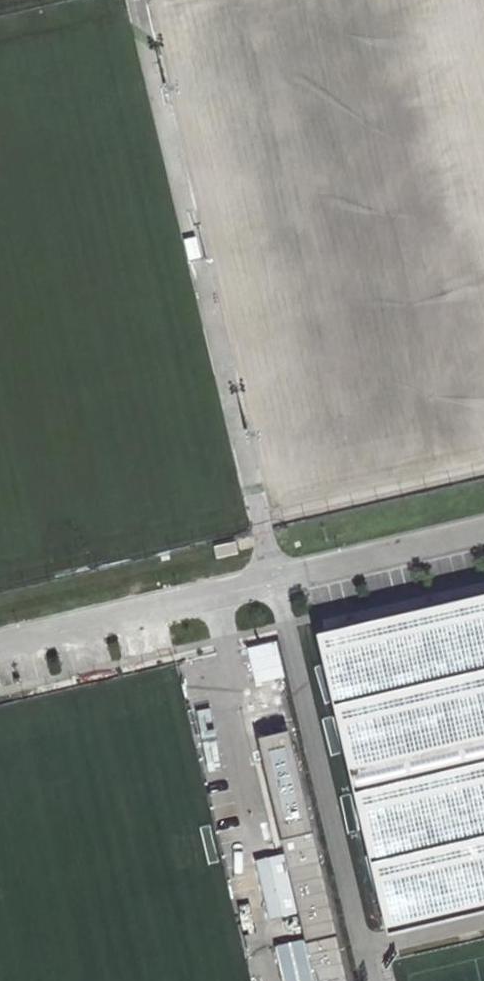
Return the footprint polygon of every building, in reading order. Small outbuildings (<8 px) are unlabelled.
[(313,630),(385,930),(483,907),(483,590),(313,630)] [(242,646),(247,684),(278,680),(273,641),(242,646)] [(251,721),(289,880),(313,980),(346,980),(283,712),(251,721)]
